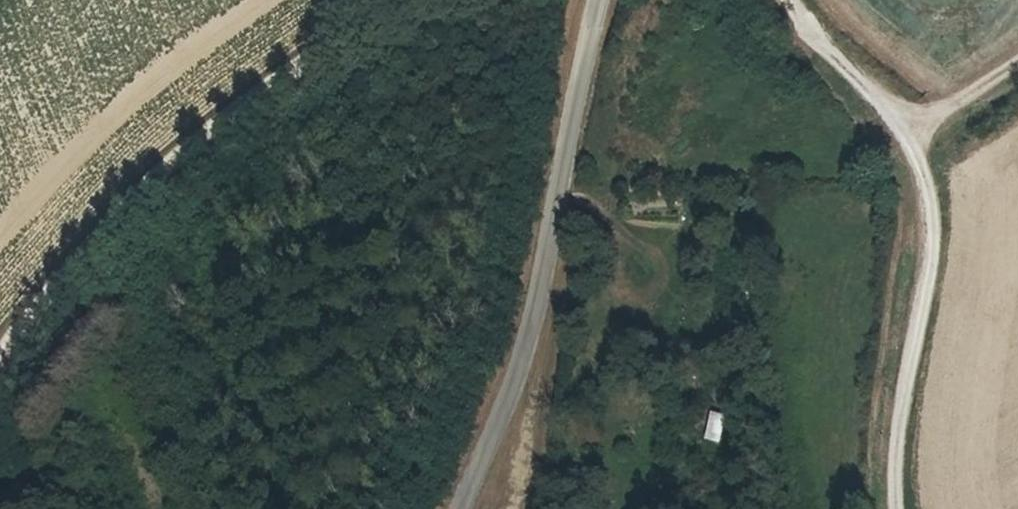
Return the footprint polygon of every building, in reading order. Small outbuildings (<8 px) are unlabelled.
[(715,416),(709,441),(724,445),(730,419),(715,416)]
